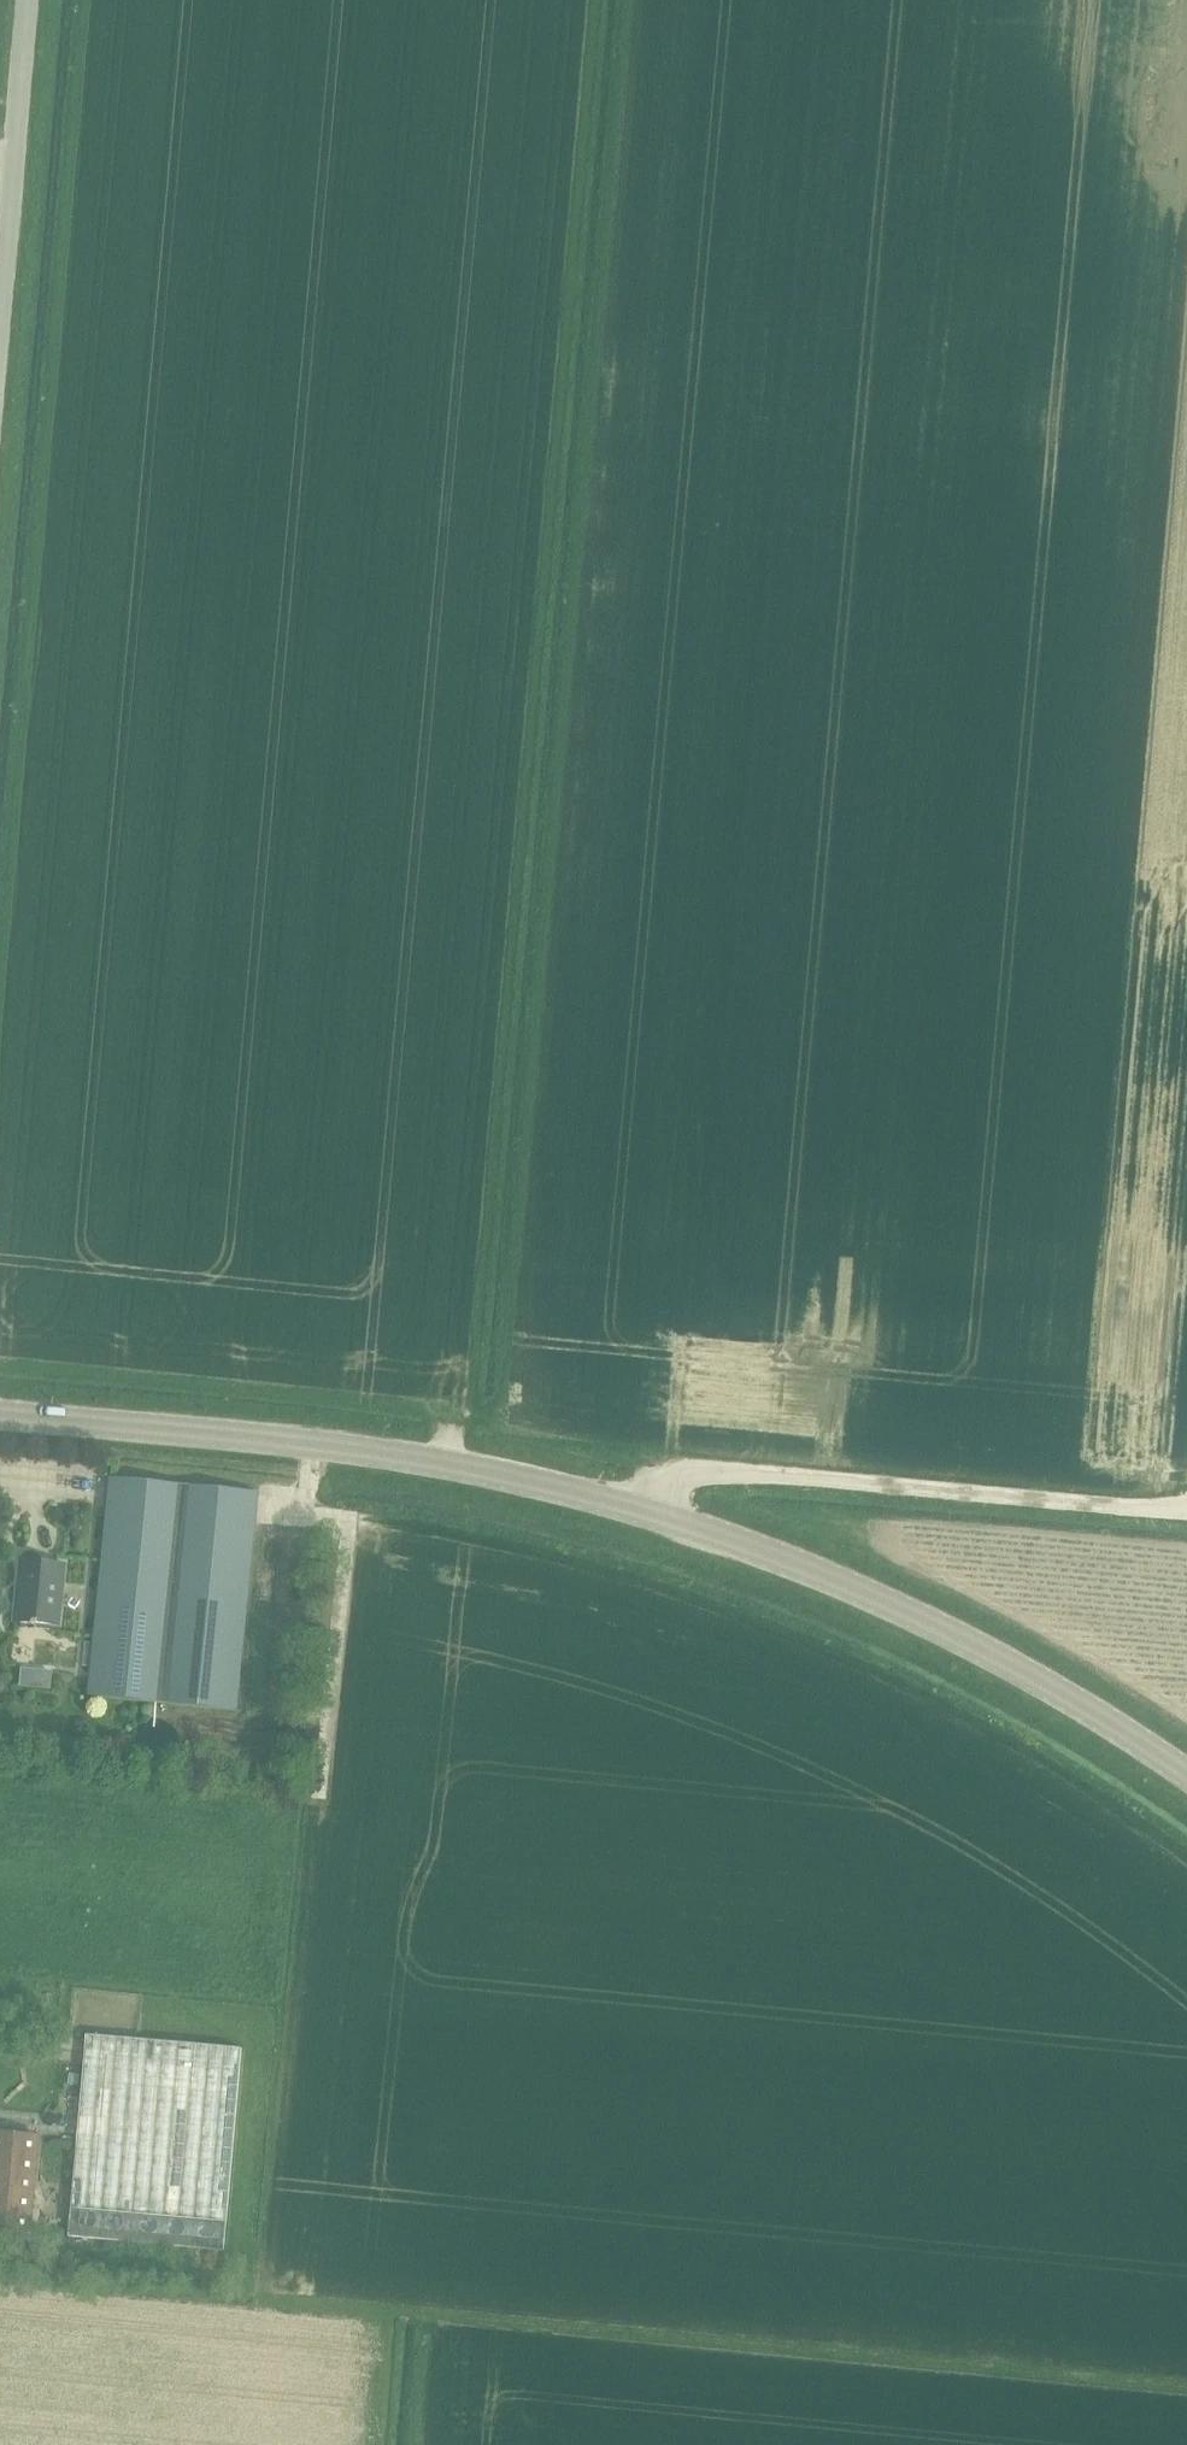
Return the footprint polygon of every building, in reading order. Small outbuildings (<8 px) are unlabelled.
[(112,1478),(89,1696),(237,1711),(259,1494),(112,1478)] [(36,1623),(57,1625),(63,1565),(21,1560),(15,1622),(36,1624),(36,1623)] [(69,2237),(224,2250),(242,2049),(87,2035),(69,2237)] [(30,2235),(39,2137),(0,2133),(0,2232),(30,2235)]
